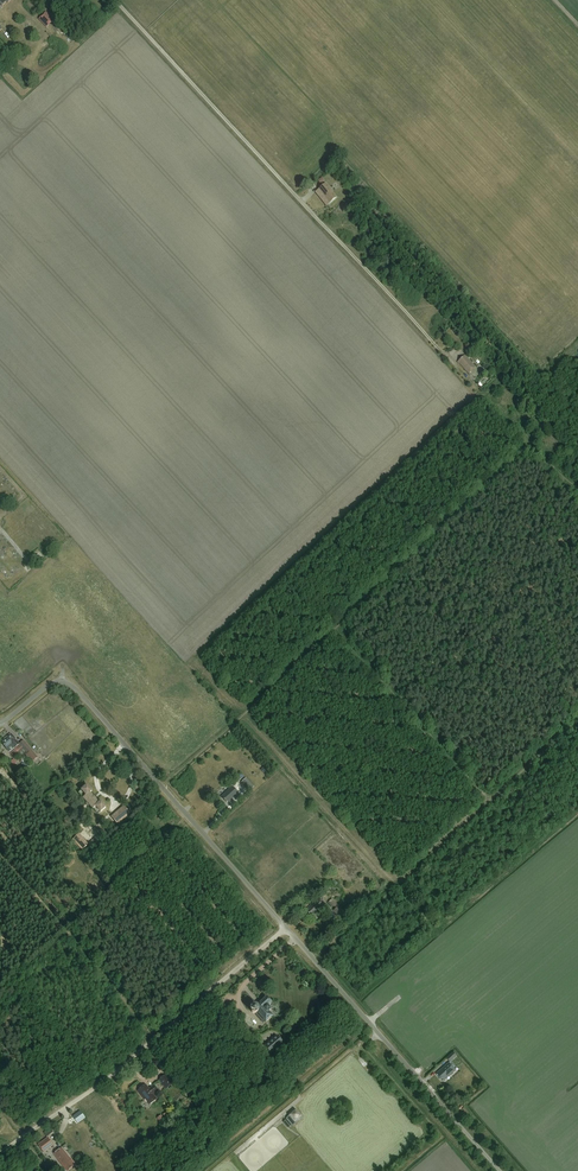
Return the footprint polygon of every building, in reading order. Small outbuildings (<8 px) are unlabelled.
[(47,28),(54,21),(46,13),(39,20),(47,28)] [(326,185),(315,194),(326,207),(336,199),(326,185)] [(468,374),(475,367),(465,356),(459,361),(460,362),(459,364),(468,374)] [(15,748),(20,745),(11,734),(2,741),(3,743),(2,744),(9,753),(15,748)] [(38,757),(23,740),(20,743),(28,753),(25,756),(31,763),(38,757)] [(254,787),(246,779),(241,783),(249,792),(254,787)] [(99,804),(90,793),(92,792),(87,786),(82,791),(86,796),(83,799),(93,810),(96,807),(100,812),(106,808),(101,802),(99,804)] [(229,803),(239,794),(232,787),(221,797),(226,803),(227,802),(229,803)] [(118,825),(131,814),(124,806),(111,817),(118,825)] [(100,834),(88,844),(92,848),(103,837),(100,834)] [(356,908),(364,902),(359,897),(352,903),(356,908)] [(313,917),(326,906),(319,898),(305,911),(310,916),(312,915),(313,917)] [(339,907),(332,899),(328,902),(335,910),(338,907),(339,907)] [(335,910),(333,912),(341,921),(346,916),(338,907),(335,910)] [(271,1010),(268,1006),(271,1003),(267,997),(260,1003),(261,1004),(258,1007),(257,1007),(257,1006),(256,1006),(255,1006),(254,1006),(253,1006),(252,1007),(251,1007),(251,1008),(251,1009),(250,1010),(251,1011),(251,1012),(252,1013),(253,1014),(254,1014),(255,1014),(256,1014),(257,1013),(258,1013),(266,1022),(272,1016),(269,1012),(271,1010)] [(284,1044),(277,1036),(264,1046),(271,1054),(284,1044)] [(456,1056),(453,1053),(447,1059),(450,1062),(456,1056)] [(448,1063),(436,1074),(441,1080),(442,1079),(444,1081),(455,1071),(448,1063)] [(166,1075),(159,1080),(166,1090),(169,1088),(172,1086),(173,1085),(166,1075)] [(158,1091),(154,1086),(149,1089),(146,1085),(138,1091),(145,1101),(146,1100),(150,1105),(157,1100),(153,1095),(158,1091)] [(287,1119),(292,1125),(293,1126),(297,1123),(296,1122),(302,1116),(296,1109),(289,1115),(289,1116),(286,1119),(287,1119)] [(158,1117),(161,1122),(171,1116),(168,1111),(158,1117)] [(287,1119),(283,1123),(288,1128),(292,1125),(287,1119)] [(47,1138),(38,1145),(44,1153),(53,1146),(47,1138)] [(69,1170),(75,1165),(71,1160),(62,1148),(54,1154),(66,1170),(68,1168),(69,1170)]
